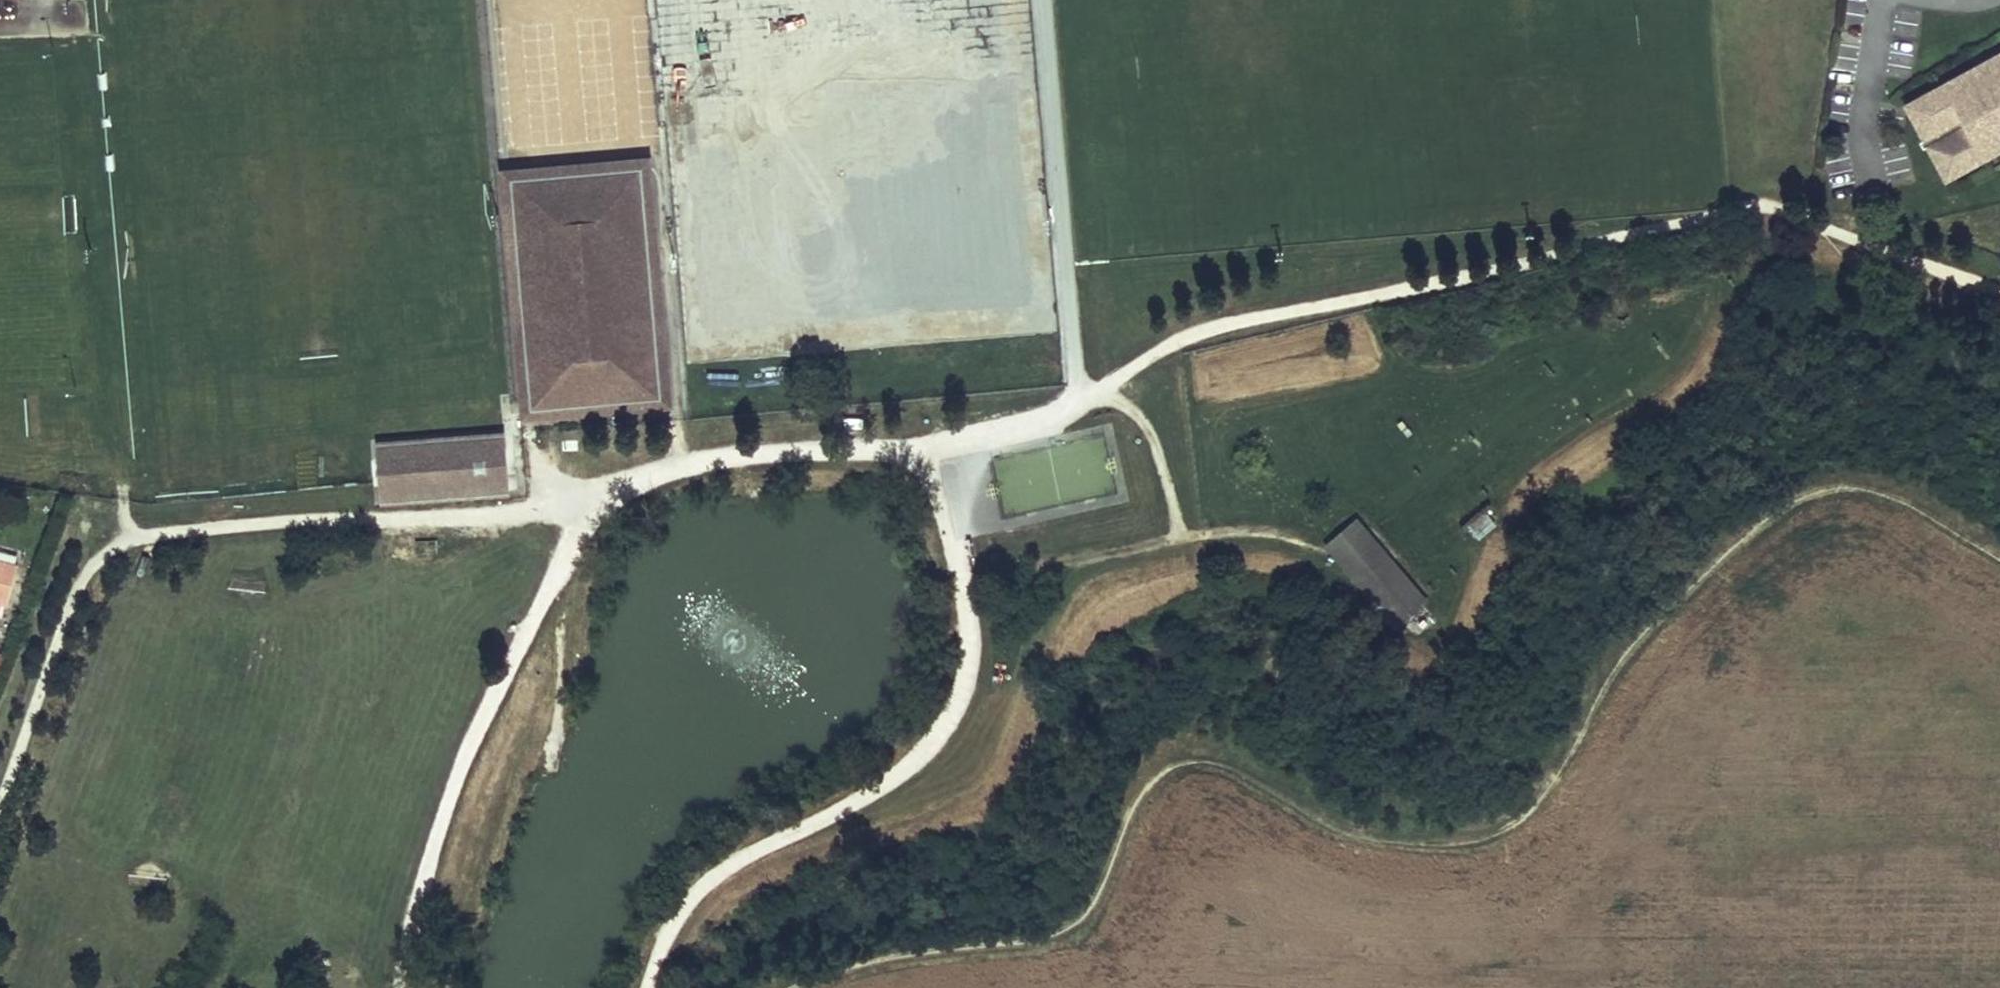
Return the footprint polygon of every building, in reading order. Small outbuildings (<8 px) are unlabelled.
[(1990,61),(1989,68),(1960,83),(1954,81),(1938,89),(1937,95),(1924,102),(1917,100),(1908,105),(1925,136),(1933,131),(1935,136),(1928,140),(1944,172),(1953,167),(1955,160),(1968,153),(1975,156),(1991,146),(1993,140),(1999,136),(1999,56),(1990,61)] [(664,396),(644,170),(515,181),(535,408),(664,396)] [(504,436),(383,447),(387,500),(509,490),(504,436)] [(1425,604),(1353,521),(1321,549),(1391,631),(1425,604)] [(12,596),(21,560),(0,555),(0,593),(12,596)]
